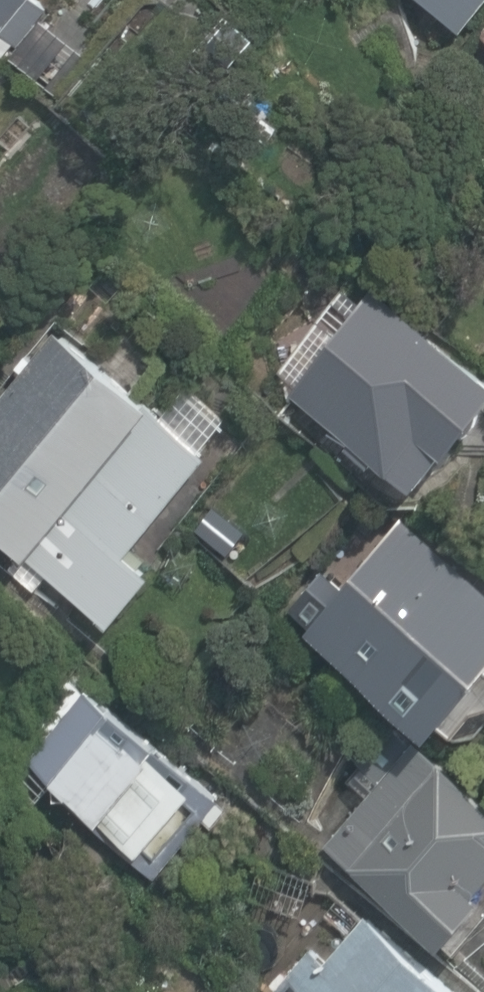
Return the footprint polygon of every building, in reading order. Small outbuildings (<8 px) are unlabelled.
[(27,0),(0,0),(0,31),(27,0)] [(475,0),(425,0),(455,24),(475,0)] [(473,31),(483,41),(483,18),(473,31)] [(282,394),(420,497),(483,412),(483,362),(369,278),(282,394)] [(52,327),(0,391),(0,539),(107,625),(151,571),(132,556),(213,456),(52,327)] [(302,630),(427,733),(483,664),(483,589),(396,517),(302,630)] [(198,782),(83,687),(24,759),(139,854),(198,782)] [(319,849),(445,953),(483,907),(483,802),(410,741),(319,849)] [(358,920),(324,962),(305,946),(268,991),(445,991),(358,920)]
